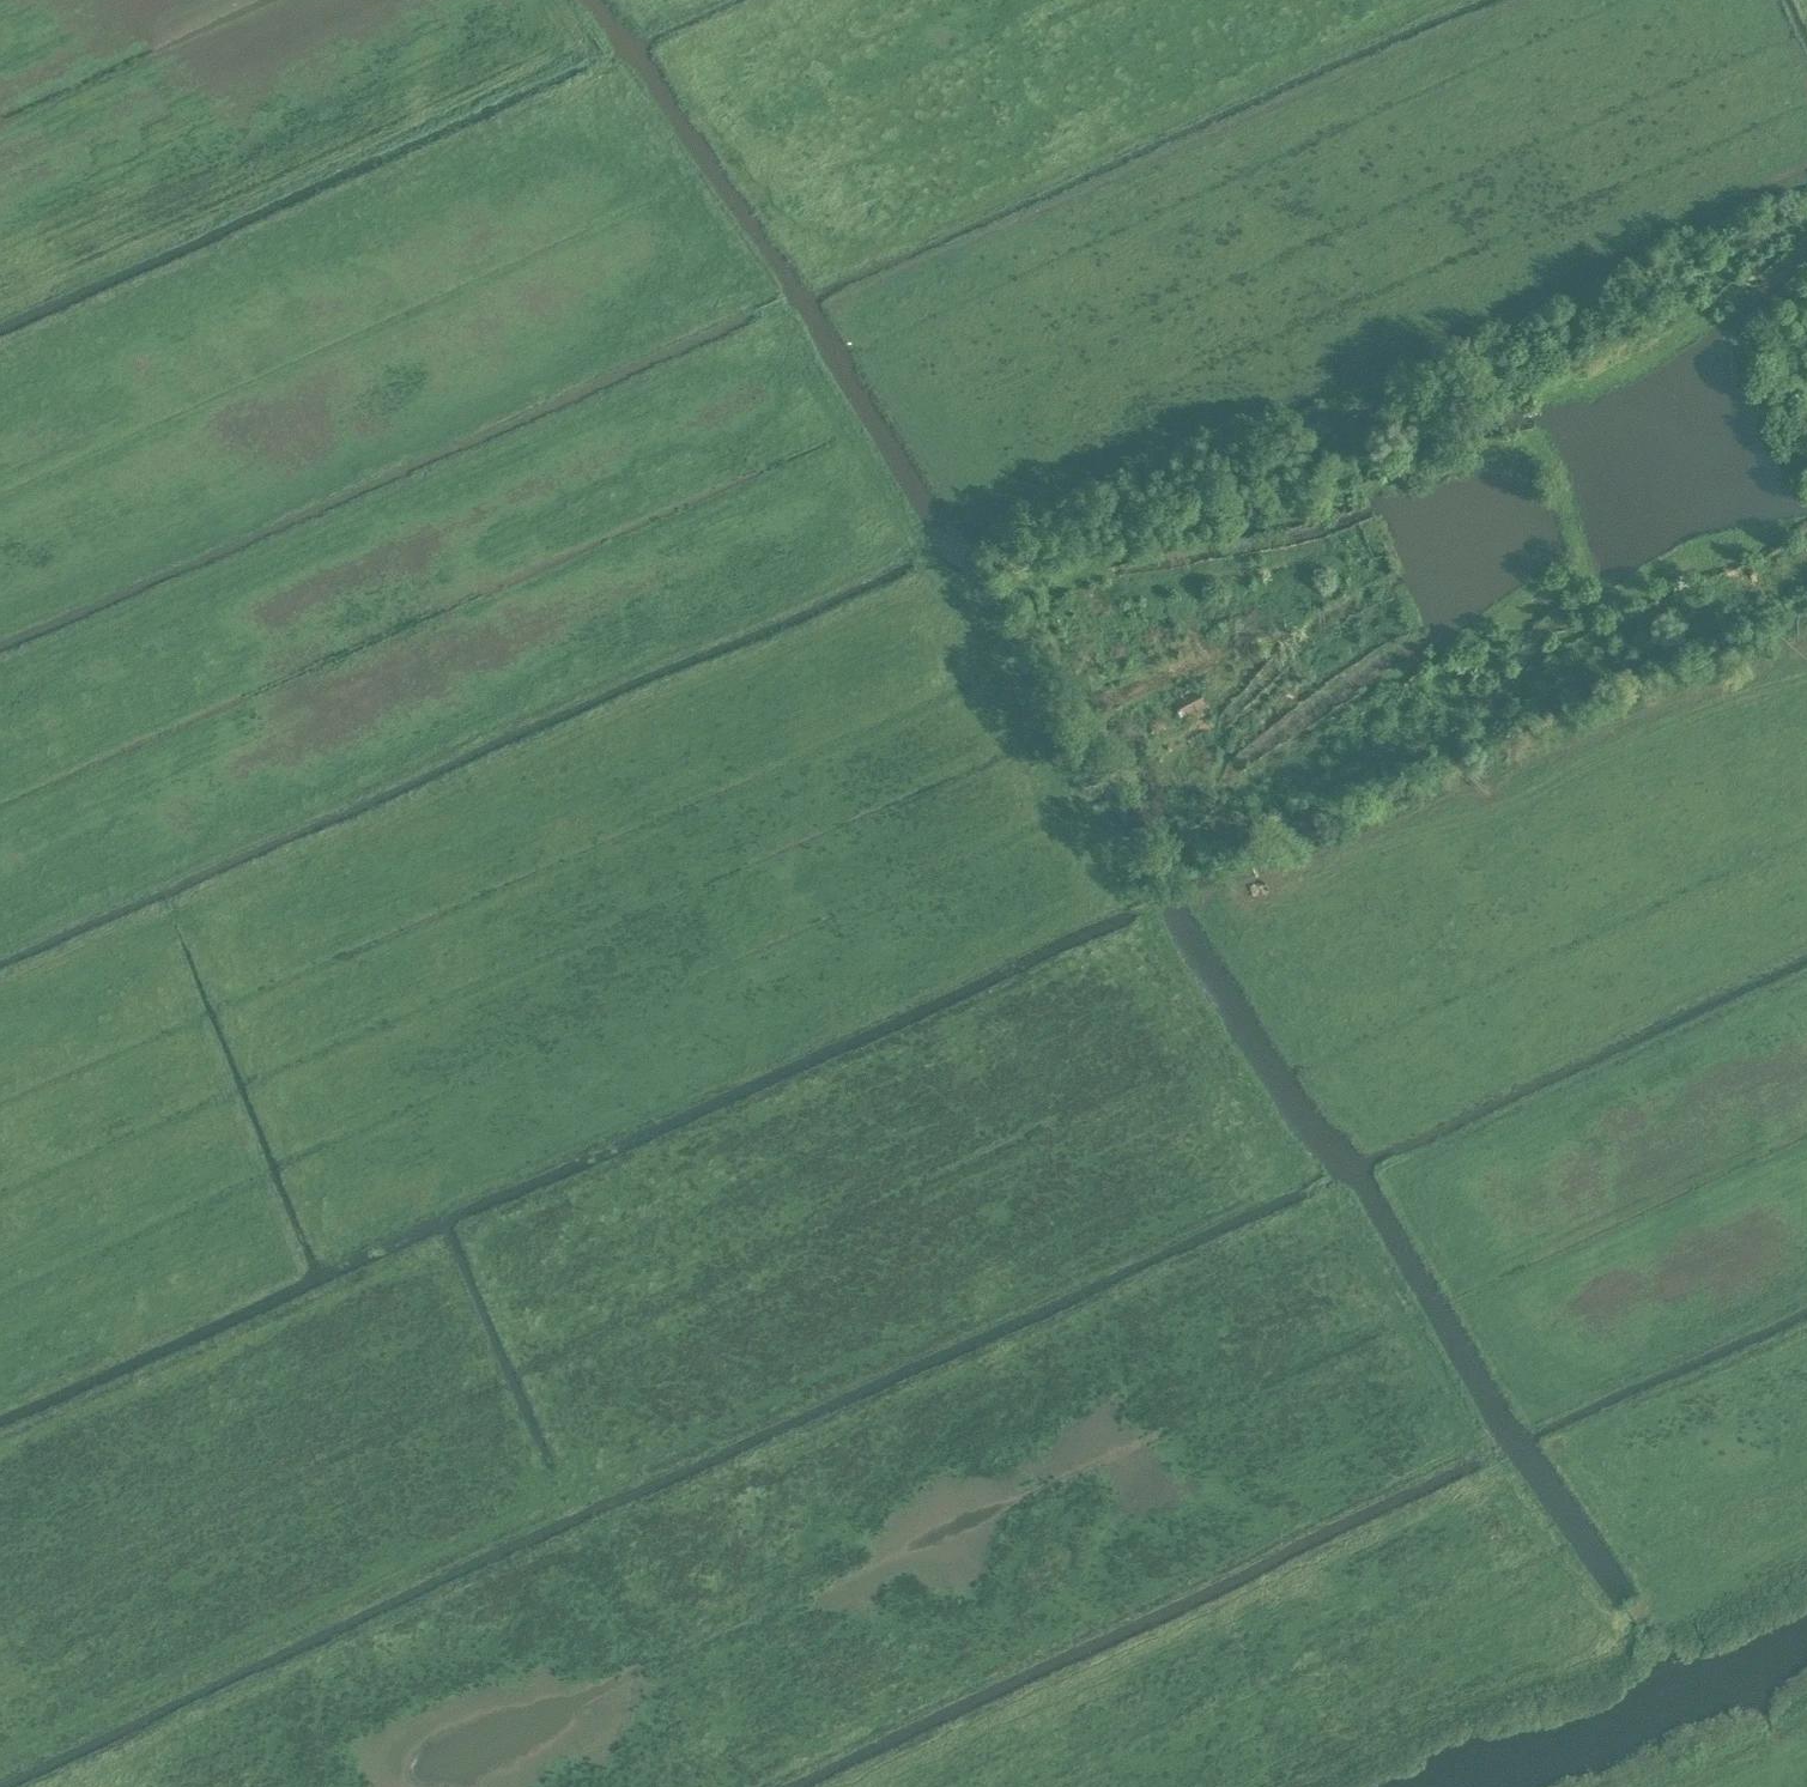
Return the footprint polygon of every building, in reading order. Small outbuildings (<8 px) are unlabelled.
[(1168,701),(1176,720),(1201,709),(1193,690),(1168,701)]
